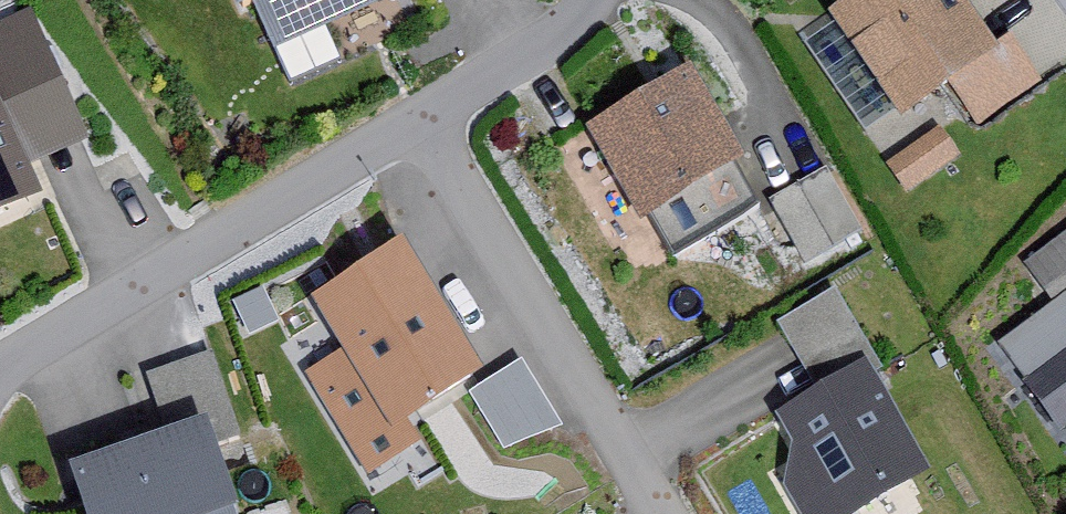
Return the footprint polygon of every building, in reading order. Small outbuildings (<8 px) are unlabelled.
[(265,56),(395,0),(241,0),(265,56)] [(843,17),(910,126),(952,100),(969,128),(1033,89),(1012,55),(1003,60),(966,0),(870,0),(843,17)] [(750,169),(702,81),(594,139),(642,227),(750,169)] [(50,205),(2,93),(0,94),(0,227),(50,205)] [(805,255),(862,223),(825,160),(769,192),(805,255)] [(1023,270),(1044,299),(1065,283),(1065,239),(1023,270)] [(401,270),(323,314),(385,425),(463,382),(401,270)] [(825,404),(786,425),(806,462),(780,476),(801,513),(881,513),(944,480),(862,329),(802,362),(825,404)] [(1065,417),(1065,342),(1017,378),(1053,427),(1065,417)] [(221,429),(80,477),(93,513),(250,513),(221,429)]
